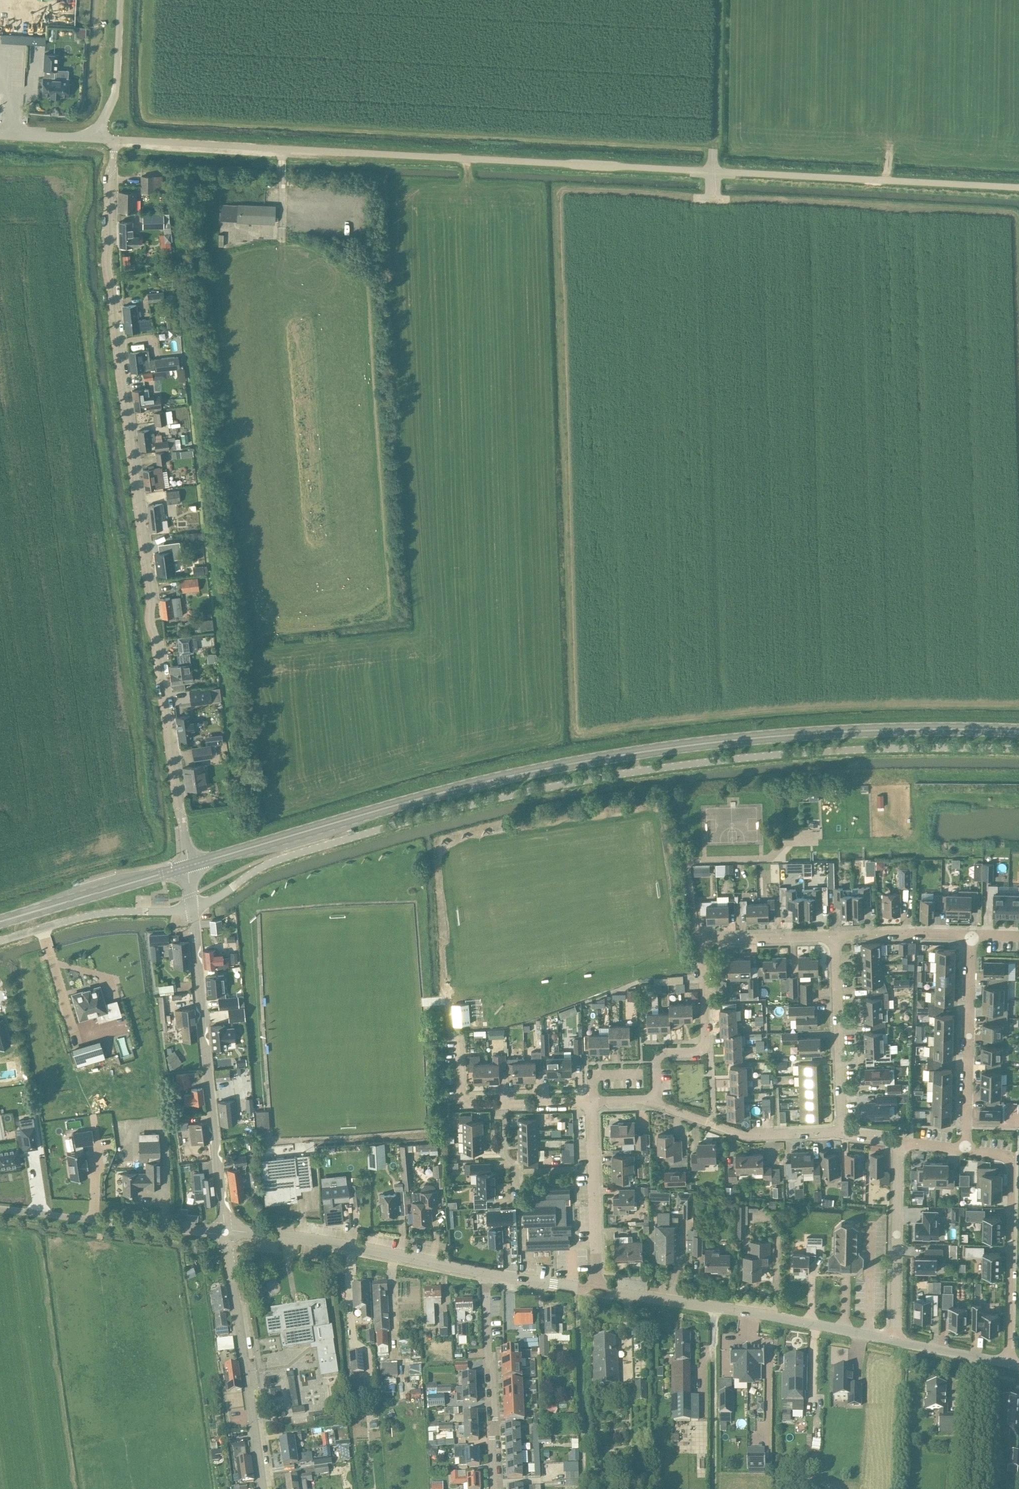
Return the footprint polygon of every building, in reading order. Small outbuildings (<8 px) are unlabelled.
[(1,43),(45,44),(46,36),(1,34),(1,43)] [(43,77),(43,95),(51,95),(51,96),(60,97),(60,96),(68,96),(68,91),(71,92),(72,84),(69,83),(69,79),(56,78),(56,70),(57,70),(58,54),(45,53),(44,69),(45,70),(44,77),(43,77)] [(163,175),(140,175),(141,191),(163,192),(163,175)] [(118,210),(135,210),(135,192),(119,192),(118,210)] [(221,202),(220,210),(220,220),(236,221),(236,222),(275,223),(275,205),(237,203),(237,209),(228,209),(228,202),(221,202)] [(164,213),(143,213),(143,226),(164,226),(164,213)] [(119,222),(119,225),(119,245),(139,245),(139,236),(132,236),(132,225),(132,222),(119,222)] [(171,241),(170,232),(164,233),(164,234),(160,234),(160,242),(165,241),(165,242),(171,241)] [(123,268),(130,267),(129,255),(122,256),(123,268)] [(147,294),(148,303),(164,301),(163,292),(147,294)] [(123,305),(126,332),(147,329),(147,331),(153,330),(151,318),(137,319),(137,316),(141,315),(141,311),(136,311),(135,304),(123,305)] [(176,328),(169,329),(170,337),(177,335),(176,328)] [(129,352),(131,371),(151,368),(151,371),(179,367),(178,355),(149,360),(148,349),(129,352)] [(160,379),(159,370),(152,371),(152,372),(143,373),(144,380),(153,379),(153,380),(160,379)] [(134,410),(146,408),(151,408),(148,388),(132,390),(134,410)] [(165,410),(153,411),(155,425),(173,422),(172,410),(165,410)] [(154,433),(149,433),(149,429),(138,430),(140,449),(151,448),(150,441),(155,441),(154,433)] [(154,442),(156,451),(169,449),(176,448),(181,448),(180,438),(175,438),(175,436),(167,437),(167,440),(154,442)] [(172,452),(173,457),(191,454),(190,449),(172,452)] [(165,451),(156,452),(157,462),(157,464),(166,463),(165,451)] [(149,469),(142,470),(145,489),(163,486),(160,467),(155,468),(154,464),(148,465),(149,469)] [(179,489),(166,491),(167,503),(180,502),(179,489)] [(162,503),(147,505),(151,530),(162,528),(168,527),(167,519),(164,519),(162,503)] [(181,557),(179,541),(169,543),(170,550),(155,553),(158,574),(174,572),(172,558),(181,557)] [(193,574),(207,574),(207,566),(192,566),(193,574)] [(179,579),(180,591),(198,589),(197,577),(179,579)] [(170,597),(160,599),(163,617),(172,616),(170,597)] [(170,666),(172,683),(173,689),(185,688),(185,681),(192,680),(189,652),(194,652),(193,650),(198,650),(196,634),(177,637),(179,652),(177,652),(179,665),(170,666)] [(210,688),(190,691),(191,704),(211,701),(210,688)] [(178,711),(180,734),(193,732),(193,724),(195,724),(194,717),(192,717),(191,710),(178,711)] [(192,747),(193,760),(213,757),(211,744),(192,747)] [(202,764),(183,767),(187,789),(205,786),(202,764)] [(875,875),(875,860),(867,860),(867,875),(875,875)] [(786,863),(786,871),(803,870),(803,862),(786,863)] [(993,864),(984,863),(984,879),(993,879),(993,864)] [(716,864),(716,875),(724,875),(724,873),(734,873),(733,864),(716,864)] [(703,875),(702,867),(694,867),(694,875),(703,875)] [(899,867),(899,886),(911,886),(911,867),(899,867)] [(998,885),(988,885),(988,908),(994,908),(993,915),(1002,915),(1002,917),(1008,917),(1008,893),(998,893),(998,885)] [(852,887),(852,894),(852,916),(855,915),(855,916),(862,916),(862,915),(864,915),(864,902),(871,902),(870,886),(852,887)] [(852,916),(852,894),(843,894),(843,887),(834,887),(834,903),(841,903),(841,916),(844,916),(844,917),(851,917),(851,916),(852,916)] [(821,888),(804,888),(804,896),(805,917),(816,916),(816,904),(822,904),(821,888)] [(787,889),(787,894),(787,904),(787,905),(793,905),(793,917),(805,917),(804,896),(796,896),(796,889),(787,889)] [(959,889),(959,894),(959,914),(970,914),(970,908),(977,908),(978,890),(959,889)] [(902,901),(900,901),(900,893),(883,894),(883,915),(900,914),(900,906),(902,906),(902,901)] [(1008,893),(1008,917),(1014,917),(1014,915),(1018,915),(1018,893),(1008,893)] [(941,907),(941,894),(934,894),(933,899),(922,899),(921,918),(934,918),(934,907),(941,907)] [(941,894),(941,907),(947,908),(947,913),(959,914),(959,894),(947,894),(941,894)] [(767,903),(758,903),(758,920),(763,920),(763,923),(769,922),(769,920),(769,912),(775,912),(775,898),(767,898),(767,903)] [(700,914),(707,913),(707,921),(707,924),(713,924),(713,921),(718,921),(718,900),(718,899),(711,899),(711,901),(700,901),(700,914)] [(740,912),(746,912),(747,920),(747,923),(753,923),(753,920),(758,920),(758,903),(747,903),(747,899),(740,900),(740,912)] [(735,900),(718,900),(718,921),(723,921),(723,924),(729,924),(729,921),(729,913),(735,913),(735,900)] [(210,920),(211,933),(223,932),(222,919),(210,920)] [(169,943),(168,937),(168,933),(149,935),(150,944),(169,943)] [(188,941),(176,942),(173,942),(173,947),(168,948),(169,958),(173,957),(174,967),(190,966),(188,941)] [(899,942),(899,953),(908,953),(908,942),(899,942)] [(862,944),(862,954),(881,954),(881,943),(862,944)] [(160,959),(159,944),(149,945),(151,960),(160,959)] [(944,949),(944,948),(935,948),(935,961),(937,961),(955,961),(955,950),(956,950),(944,949)] [(204,966),(217,965),(217,968),(229,967),(228,957),(223,958),(222,951),(215,952),(215,949),(203,951),(204,966)] [(881,954),(862,954),(862,964),(881,964),(881,954)] [(744,958),(739,958),(740,979),(748,979),(748,978),(750,977),(751,977),(750,955),(744,955),(744,958)] [(734,956),(728,956),(728,964),(729,979),(730,979),(731,979),(740,979),(739,958),(734,958),(734,956)] [(799,956),(799,975),(819,975),(818,958),(806,959),(806,956),(799,956)] [(763,960),(764,977),(787,976),(786,957),(777,957),(777,959),(763,960)] [(955,961),(937,961),(937,967),(937,970),(954,971),(955,961)] [(990,974),(990,980),(1009,981),(1009,980),(1008,980),(1009,962),(1007,961),(985,961),(984,973),(990,974)] [(721,965),(722,979),(722,985),(723,993),(731,993),(731,980),(731,979),(730,979),(729,979),(728,964),(721,965)] [(881,964),(862,964),(863,975),(882,974),(881,964)] [(955,971),(956,971),(954,971),(937,970),(936,981),(954,981),(954,971),(955,971)] [(882,974),(863,975),(863,985),(882,985),(882,974)] [(224,975),(205,977),(207,993),(218,992),(219,1008),(238,1006),(237,996),(226,997),(224,975)] [(798,976),(788,976),(788,990),(788,996),(798,995),(798,976)] [(750,977),(748,978),(748,979),(749,995),(750,995),(759,995),(758,977),(751,977),(750,977)] [(1009,981),(990,980),(990,987),(984,987),(984,998),(1008,999),(1009,981)] [(954,981),(936,981),(936,990),(954,991),(954,981)] [(813,1001),(813,982),(800,982),(800,1001),(813,1001)] [(176,983),(158,985),(159,992),(177,989),(176,983)] [(99,986),(72,994),(80,1019),(81,1018),(79,1014),(96,1009),(97,1013),(106,1011),(108,1018),(120,1014),(116,1001),(105,1004),(99,986)] [(929,1001),(929,1008),(934,1008),(934,1001),(954,1002),(954,992),(955,992),(955,991),(954,991),(936,990),(931,990),(931,1001),(929,1001)] [(872,998),(864,998),(864,1009),(887,1008),(889,1008),(888,991),(872,992),(872,998)] [(170,993),(170,1001),(192,1000),(192,992),(170,993)] [(164,995),(158,995),(161,1022),(162,1021),(163,1030),(167,1030),(166,1021),(170,1020),(170,1014),(166,1015),(164,995)] [(1008,1017),(1008,999),(984,998),(983,1010),(989,1010),(989,1017),(1008,1017)] [(693,1002),(681,1003),(682,1020),(693,1020),(693,1002)] [(669,1003),(669,1012),(670,1012),(670,1021),(671,1021),(682,1020),(681,1003),(669,1003)] [(576,1005),(559,1012),(561,1018),(578,1011),(576,1005)] [(789,1018),(797,1018),(797,1027),(817,1027),(817,1012),(808,1012),(808,1011),(804,1011),(804,1005),(789,1006),(789,1018)] [(243,1007),(228,1009),(229,1020),(245,1019),(243,1007)] [(194,1008),(175,1010),(177,1026),(182,1025),(183,1040),(197,1039),(194,1008)] [(720,1008),(720,1021),(737,1021),(736,1008),(723,1008),(720,1008)] [(887,1008),(864,1009),(864,1021),(873,1020),(873,1025),(885,1025),(885,1019),(887,1019),(887,1008)] [(659,1030),(659,1012),(647,1013),(647,1030),(659,1030)] [(669,1012),(659,1012),(659,1030),(671,1029),(671,1021),(670,1021),(670,1012),(669,1012)] [(935,1014),(935,1025),(953,1026),(953,1016),(954,1016),(954,1015),(935,1014)] [(11,1044),(2,1017),(0,1017),(0,1047),(11,1044)] [(1008,1017),(989,1017),(989,1023),(983,1023),(983,1035),(1007,1036),(1008,1017)] [(737,1021),(720,1021),(721,1034),(725,1034),(737,1033),(737,1021)] [(225,1025),(211,1026),(213,1049),(227,1047),(227,1046),(235,1046),(234,1041),(233,1027),(225,1028),(225,1025)] [(609,1025),(609,1034),(610,1034),(610,1042),(620,1042),(620,1025),(609,1025)] [(630,1025),(620,1025),(620,1042),(631,1042),(630,1025)] [(865,1032),(865,1043),(883,1042),(883,1032),(886,1032),(885,1025),(873,1025),(873,1032),(865,1032)] [(953,1035),(953,1026),(935,1025),(935,1035),(954,1036),(954,1035),(953,1035)] [(489,1038),(505,1037),(505,1029),(489,1030),(489,1038)] [(782,1042),(798,1042),(798,1031),(782,1032),(782,1042)] [(725,1034),(725,1046),(742,1045),(741,1032),(737,1033),(725,1034)] [(600,1051),(599,1034),(589,1034),(589,1051),(600,1051)] [(609,1034),(599,1034),(600,1051),(611,1051),(610,1042),(610,1034),(609,1034)] [(935,1035),(934,1045),(929,1045),(952,1046),(953,1036),(954,1036),(935,1035)] [(574,1037),(574,1051),(574,1052),(583,1052),(583,1037),(574,1037)] [(796,1053),(797,1058),(812,1058),(812,1053),(821,1052),(820,1037),(800,1038),(800,1053),(796,1053)] [(549,1038),(541,1038),(542,1051),(542,1054),(550,1053),(549,1038)] [(101,1042),(72,1050),(77,1065),(105,1057),(101,1042)] [(874,1060),(891,1060),(890,1043),(883,1043),(883,1042),(865,1043),(866,1055),(874,1054),(874,1060)] [(742,1045),(725,1046),(726,1059),(742,1058),(742,1045)] [(953,1046),(952,1046),(929,1045),(929,1055),(927,1055),(927,1062),(932,1062),(932,1056),(953,1057),(953,1056),(952,1056),(952,1048),(953,1046)] [(982,1046),(982,1047),(982,1058),(988,1059),(988,1065),(1001,1066),(1001,1059),(1002,1059),(1002,1047),(982,1046)] [(548,1074),(554,1074),(555,1080),(561,1079),(560,1050),(555,1051),(555,1057),(547,1057),(548,1074)] [(564,1050),(562,1050),(560,1050),(561,1079),(566,1079),(566,1074),(572,1073),(572,1056),(564,1056),(564,1050)] [(536,1070),(540,1070),(542,1070),(542,1054),(542,1051),(531,1051),(532,1061),(525,1061),(526,1079),(536,1079),(536,1070)] [(493,1062),(487,1062),(488,1081),(500,1081),(499,1068),(506,1068),(506,1054),(493,1054),(493,1062)] [(469,1070),(474,1070),(475,1082),(488,1081),(487,1062),(480,1062),(480,1055),(467,1055),(469,1070)] [(508,1071),(514,1071),(514,1080),(526,1079),(525,1061),(518,1062),(517,1057),(507,1058),(508,1071)] [(821,1062),(799,1063),(799,1074),(822,1074),(821,1062)] [(951,1080),(952,1070),(932,1069),(932,1062),(927,1062),(926,1069),(929,1069),(928,1080),(934,1080),(953,1080),(951,1080)] [(1001,1072),(1001,1066),(988,1065),(987,1072),(982,1071),(981,1084),(1001,1084),(1001,1072)] [(730,1066),(731,1079),(747,1079),(746,1066),(730,1066)] [(229,1068),(225,1069),(214,1070),(215,1081),(246,1078),(245,1069),(229,1071),(229,1068)] [(761,1073),(761,1078),(773,1078),(772,1069),(769,1069),(769,1073),(761,1073)] [(885,1069),(867,1069),(867,1081),(886,1081),(885,1069)] [(198,1071),(175,1075),(177,1087),(190,1085),(190,1078),(199,1077),(198,1071)] [(822,1074),(799,1074),(799,1086),(822,1085),(822,1074)] [(747,1079),(731,1079),(731,1091),(731,1092),(743,1091),(743,1092),(747,1092),(747,1079)] [(953,1080),(934,1080),(933,1090),(951,1090),(951,1080),(953,1080)] [(901,1083),(888,1083),(888,1092),(901,1092),(901,1083)] [(1000,1095),(1001,1084),(981,1084),(981,1095),(987,1095),(987,1102),(1000,1102),(1000,1095)] [(822,1085),(799,1086),(800,1097),(822,1096),(822,1085)] [(186,1103),(203,1101),(202,1088),(192,1089),(192,1093),(185,1094),(186,1103)] [(951,1090),(933,1090),(933,1100),(952,1101),(952,1100),(951,1100),(951,1090)] [(727,1092),(728,1105),(744,1104),(743,1092),(743,1091),(731,1092),(731,1091),(727,1092)] [(899,1094),(879,1094),(879,1101),(866,1102),(866,1118),(890,1117),(890,1104),(898,1104),(899,1094)] [(822,1096),(800,1097),(800,1109),(823,1108),(822,1096)] [(933,1100),(933,1110),(951,1110),(951,1101),(952,1101),(933,1100)] [(233,1101),(219,1102),(222,1124),(234,1122),(233,1119),(235,1119),(233,1101)] [(1000,1109),(1000,1102),(987,1102),(986,1108),(981,1108),(980,1121),(999,1121),(1000,1109)] [(770,1103),(762,1103),(763,1117),(771,1117),(770,1103)] [(744,1104),(728,1105),(728,1117),(744,1117),(744,1116),(751,1116),(751,1110),(744,1110),(744,1104)] [(823,1108),(800,1109),(801,1120),(823,1120),(823,1108)] [(268,1110),(256,1111),(257,1131),(270,1130),(268,1110)] [(951,1122),(951,1121),(950,1121),(951,1110),(933,1110),(931,1110),(931,1123),(939,1123),(940,1122),(951,1122)] [(518,1113),(518,1119),(519,1129),(538,1129),(537,1118),(528,1119),(528,1113),(518,1113)] [(460,1121),(463,1121),(463,1131),(483,1130),(483,1120),(472,1120),(472,1115),(460,1115),(460,1121)] [(188,1123),(187,1116),(176,1117),(178,1130),(187,1129),(187,1124),(188,1123)] [(33,1119),(19,1121),(21,1127),(34,1125),(33,1119)] [(207,1122),(189,1124),(191,1144),(209,1142),(207,1122)] [(612,1142),(635,1141),(634,1122),(619,1122),(619,1124),(612,1124),(612,1142)] [(21,1128),(15,1128),(19,1152),(24,1151),(24,1150),(37,1148),(34,1125),(21,1128)] [(538,1129),(519,1129),(519,1140),(538,1139),(538,1129)] [(75,1151),(67,1153),(71,1178),(87,1175),(86,1167),(88,1167),(86,1157),(84,1158),(82,1144),(94,1143),(92,1130),(73,1132),(75,1151)] [(483,1130),(463,1131),(464,1141),(484,1141),(483,1130)] [(636,1133),(636,1143),(636,1148),(647,1148),(647,1133),(636,1133)] [(674,1140),(674,1134),(658,1134),(659,1152),(667,1152),(667,1159),(682,1158),(681,1140),(674,1140)] [(538,1139),(519,1140),(519,1150),(538,1149),(538,1139)] [(147,1173),(123,1173),(123,1194),(137,1194),(137,1181),(147,1181),(147,1186),(157,1186),(160,1183),(159,1155),(160,1140),(139,1141),(139,1161),(147,1161),(147,1173)] [(484,1141),(464,1141),(464,1151),(461,1151),(461,1157),(474,1157),(474,1152),(484,1151),(484,1141)] [(418,1144),(412,1144),(413,1150),(413,1151),(419,1150),(419,1153),(426,1152),(431,1152),(431,1153),(438,1152),(438,1149),(438,1142),(418,1143),(418,1144)] [(716,1161),(716,1142),(698,1143),(698,1153),(692,1153),(693,1169),(705,1168),(704,1161),(716,1161)] [(369,1146),(370,1166),(380,1165),(379,1154),(385,1153),(385,1145),(369,1146)] [(407,1145),(400,1145),(403,1180),(404,1189),(410,1188),(410,1179),(408,1150),(407,1145)] [(20,1164),(18,1147),(0,1150),(0,1167),(20,1164)] [(538,1149),(519,1150),(520,1160),(539,1160),(538,1149)] [(820,1161),(819,1161),(819,1181),(821,1180),(821,1176),(827,1176),(827,1179),(830,1181),(835,1180),(837,1178),(836,1175),(838,1175),(837,1154),(828,1154),(827,1150),(820,1151),(820,1161)] [(814,1151),(802,1152),(802,1171),(814,1170),(814,1181),(819,1181),(819,1161),(814,1161),(814,1151)] [(802,1152),(791,1152),(792,1162),(785,1162),(786,1178),(797,1177),(797,1171),(802,1171),(802,1152)] [(763,1153),(752,1153),(748,1154),(749,1172),(763,1171),(763,1179),(772,1179),(772,1166),(764,1167),(763,1153)] [(862,1173),(862,1153),(847,1154),(847,1174),(862,1173)] [(233,1169),(227,1169),(232,1199),(245,1197),(241,1173),(246,1172),(245,1167),(247,1163),(246,1154),(233,1156),(234,1165),(233,1169)] [(736,1154),(736,1168),(728,1168),(729,1181),(738,1181),(737,1172),(749,1172),(748,1154),(736,1154)] [(297,1201),(295,1190),(313,1188),(308,1155),(261,1160),(266,1204),(297,1201)] [(613,1180),(622,1180),(622,1185),(631,1185),(631,1179),(628,1180),(628,1171),(634,1171),(633,1155),(613,1156),(613,1180)] [(871,1174),(880,1174),(880,1183),(889,1183),(889,1171),(883,1171),(884,1155),(871,1155),(871,1174)] [(477,1173),(477,1184),(497,1183),(497,1172),(491,1172),(491,1162),(471,1163),(471,1174),(477,1173)] [(935,1182),(936,1163),(924,1162),(924,1168),(917,1168),(917,1181),(924,1181),(924,1182),(935,1182)] [(948,1163),(936,1163),(935,1182),(935,1187),(954,1187),(955,1169),(948,1169),(948,1163)] [(977,1166),(977,1167),(977,1185),(982,1185),(1001,1186),(1001,1174),(996,1174),(996,1167),(978,1166),(977,1166)] [(686,1170),(665,1171),(665,1185),(687,1184),(686,1170)] [(195,1198),(204,1198),(205,1204),(215,1203),(213,1177),(205,1178),(204,1172),(192,1173),(195,1198)] [(960,1173),(959,1184),(969,1184),(970,1173),(960,1173)] [(361,1205),(358,1182),(351,1183),(354,1205),(361,1205)] [(347,1183),(322,1186),(326,1223),(343,1222),(341,1201),(348,1200),(347,1183)] [(497,1183),(477,1184),(478,1193),(474,1193),(475,1206),(487,1206),(487,1194),(497,1193),(497,1183)] [(412,1192),(413,1202),(414,1224),(432,1223),(431,1205),(438,1204),(437,1190),(436,1191),(436,1186),(433,1185),(430,1184),(426,1184),(424,1185),(422,1187),(422,1191),(412,1192)] [(982,1185),(982,1186),(981,1197),(982,1197),(982,1204),(995,1204),(995,1197),(1001,1197),(1001,1186),(982,1185)] [(570,1187),(546,1188),(534,1189),(534,1199),(536,1199),(536,1204),(523,1204),(524,1226),(528,1226),(528,1239),(526,1239),(527,1249),(570,1248),(570,1237),(569,1237),(569,1234),(572,1234),(571,1223),(567,1223),(566,1198),(571,1198),(570,1187)] [(634,1188),(620,1188),(620,1195),(614,1195),(615,1213),(635,1212),(634,1188)] [(404,1195),(404,1193),(404,1189),(396,1190),(396,1193),(380,1194),(381,1201),(382,1201),(383,1216),(398,1215),(397,1204),(405,1204),(405,1202),(404,1195)] [(651,1189),(651,1199),(670,1199),(671,1189),(651,1189)] [(692,1192),(678,1192),(678,1201),(684,1201),(683,1217),(692,1217),(692,1192)] [(737,1204),(737,1222),(736,1237),(746,1237),(746,1222),(748,1222),(748,1204),(745,1204),(745,1200),(738,1200),(738,1204),(737,1204)] [(985,1210),(967,1209),(966,1219),(984,1220),(983,1238),(990,1238),(990,1240),(998,1240),(998,1238),(1000,1238),(1001,1216),(984,1216),(985,1210)] [(490,1245),(503,1245),(502,1223),(503,1223),(502,1211),(488,1212),(488,1224),(489,1224),(490,1245)] [(658,1211),(658,1225),(655,1225),(655,1249),(657,1249),(657,1258),(666,1258),(666,1241),(668,1241),(668,1238),(670,1238),(670,1225),(670,1211),(658,1211)] [(937,1222),(937,1212),(937,1211),(924,1211),(923,1222),(917,1221),(916,1237),(938,1238),(939,1222),(937,1222)] [(828,1269),(840,1269),(856,1270),(864,1270),(864,1265),(864,1257),(859,1252),(860,1230),(852,1222),(841,1222),(834,1229),(833,1252),(829,1256),(828,1269)] [(666,1241),(666,1258),(676,1258),(676,1249),(678,1249),(678,1225),(670,1225),(670,1238),(668,1238),(668,1241),(666,1241)] [(694,1235),(693,1235),(693,1240),(693,1250),(693,1254),(702,1254),(703,1235),(700,1235),(700,1227),(694,1227),(694,1235)] [(628,1235),(628,1241),(629,1241),(629,1260),(643,1260),(642,1241),(633,1241),(632,1235),(628,1235)] [(615,1236),(615,1242),(616,1261),(629,1260),(629,1241),(628,1241),(620,1242),(619,1236),(615,1236)] [(807,1237),(807,1253),(794,1253),(793,1273),(809,1273),(809,1264),(816,1258),(816,1247),(822,1247),(822,1237),(807,1237)] [(750,1255),(744,1255),(744,1276),(761,1276),(761,1263),(769,1263),(770,1241),(750,1241),(750,1255)] [(984,1246),(966,1246),(966,1256),(983,1256),(983,1274),(991,1274),(991,1275),(992,1277),(997,1277),(998,1276),(998,1274),(1000,1274),(1000,1253),(984,1252),(984,1246)] [(943,1262),(943,1248),(928,1248),(928,1257),(916,1256),(916,1270),(926,1271),(926,1273),(935,1273),(935,1271),(937,1271),(937,1262),(943,1262)] [(730,1273),(730,1253),(720,1252),(720,1249),(706,1249),(706,1267),(718,1268),(718,1273),(730,1273)] [(387,1284),(373,1284),(374,1308),(376,1332),(377,1348),(378,1348),(378,1355),(389,1354),(388,1347),(389,1347),(388,1332),(389,1332),(387,1284)] [(351,1285),(352,1298),(352,1309),(358,1309),(358,1311),(362,1311),(362,1320),(371,1320),(369,1285),(351,1285)] [(230,1312),(226,1289),(211,1292),(215,1314),(230,1312)] [(441,1290),(425,1291),(426,1302),(427,1326),(435,1326),(434,1306),(441,1305),(441,1301),(441,1290)] [(966,1307),(952,1306),(953,1292),(952,1292),(944,1292),(943,1292),(943,1307),(949,1307),(949,1326),(953,1326),(953,1328),(961,1329),(961,1327),(966,1327),(966,1307)] [(927,1294),(927,1297),(927,1300),(915,1300),(915,1320),(931,1320),(931,1302),(937,1303),(937,1294),(927,1294)] [(283,1350),(311,1346),(312,1350),(317,1349),(321,1378),(339,1375),(334,1340),(319,1342),(317,1329),(330,1327),(327,1311),(325,1301),(271,1309),(272,1320),(266,1321),(269,1337),(281,1335),(283,1350)] [(457,1314),(458,1314),(458,1321),(465,1321),(465,1313),(473,1312),(473,1302),(456,1302),(457,1314)] [(982,1304),(973,1304),(972,1304),(972,1328),(982,1328),(982,1333),(998,1333),(998,1313),(982,1313),(982,1304)] [(558,1311),(545,1312),(546,1336),(549,1336),(549,1337),(549,1342),(570,1342),(570,1335),(563,1335),(563,1326),(558,1326),(558,1311)] [(515,1327),(524,1327),(524,1332),(537,1331),(537,1324),(533,1324),(533,1312),(514,1312),(515,1327)] [(227,1315),(215,1317),(217,1330),(218,1336),(229,1335),(228,1329),(227,1315)] [(448,1315),(439,1316),(440,1330),(441,1338),(448,1337),(448,1330),(448,1315)] [(467,1326),(458,1326),(458,1338),(467,1338),(467,1326)] [(676,1335),(676,1353),(677,1365),(671,1365),(671,1421),(699,1421),(698,1404),(691,1404),(691,1365),(690,1365),(690,1334),(676,1335)] [(549,1337),(540,1337),(540,1359),(550,1358),(549,1342),(549,1337)] [(593,1354),(594,1386),(618,1385),(617,1353),(615,1353),(615,1338),(595,1339),(596,1354),(593,1354)] [(233,1339),(217,1340),(219,1352),(234,1351),(233,1339)] [(502,1361),(502,1360),(521,1359),(521,1360),(522,1360),(521,1349),(501,1350),(502,1361)] [(747,1381),(747,1349),(744,1349),(744,1350),(730,1350),(730,1366),(734,1366),(734,1381),(747,1381)] [(751,1349),(747,1349),(747,1381),(761,1381),(761,1366),(764,1366),(764,1350),(751,1350),(751,1349)] [(365,1373),(363,1351),(350,1353),(352,1374),(365,1373)] [(804,1412),(804,1402),(804,1393),(807,1393),(807,1357),(785,1357),(785,1373),(783,1373),(782,1412),(804,1412)] [(502,1360),(502,1361),(503,1370),(522,1369),(521,1360),(521,1359),(502,1360)] [(468,1372),(468,1363),(455,1363),(455,1372),(468,1372)] [(238,1364),(226,1366),(223,1367),(227,1391),(229,1390),(229,1393),(242,1391),(238,1364)] [(398,1364),(382,1365),(383,1377),(398,1376),(398,1364)] [(853,1368),(843,1368),(835,1368),(835,1382),(834,1382),(834,1396),(852,1396),(852,1406),(861,1406),(861,1391),(853,1391),(853,1368)] [(522,1369),(503,1370),(503,1380),(522,1379),(522,1374),(522,1369)] [(476,1374),(462,1375),(463,1389),(476,1388),(476,1374)] [(366,1380),(353,1381),(354,1391),(367,1390),(366,1380)] [(504,1383),(504,1393),(523,1392),(522,1382),(504,1383)] [(647,1402),(647,1382),(636,1383),(636,1402),(647,1402)] [(946,1385),(936,1385),(928,1385),(927,1401),(926,1401),(926,1410),(940,1410),(940,1428),(958,1429),(958,1415),(947,1415),(947,1401),(946,1401),(946,1385)] [(476,1388),(463,1389),(464,1403),(477,1403),(476,1388)] [(523,1392),(504,1393),(505,1402),(523,1401),(523,1392)] [(731,1393),(720,1393),(720,1415),(731,1415),(731,1393)] [(1001,1399),(1000,1416),(998,1416),(998,1428),(1011,1429),(1010,1437),(1017,1438),(1018,1418),(1018,1402),(1018,1400),(1001,1399)] [(523,1401),(505,1402),(505,1412),(524,1411),(523,1401)] [(558,1408),(547,1404),(544,1410),(556,1415),(558,1410),(557,1409),(558,1408)] [(456,1409),(451,1409),(444,1409),(445,1416),(445,1421),(450,1421),(450,1416),(459,1415),(459,1409),(456,1409)] [(524,1411),(505,1412),(505,1422),(524,1421),(524,1411)] [(464,1413),(465,1425),(478,1425),(478,1412),(464,1413)] [(439,1423),(429,1424),(429,1434),(429,1438),(430,1447),(432,1447),(444,1447),(444,1446),(455,1446),(455,1440),(436,1441),(437,1441),(434,1442),(433,1437),(433,1434),(437,1434),(439,1434),(439,1432),(439,1425),(439,1423)] [(478,1425),(465,1425),(465,1427),(459,1427),(460,1434),(465,1434),(465,1441),(479,1441),(478,1425)] [(505,1427),(506,1440),(521,1439),(521,1426),(505,1427)] [(295,1438),(280,1440),(282,1452),(297,1449),(296,1443),(302,1442),(301,1433),(294,1434),(295,1438)] [(322,1435),(323,1446),(335,1444),(333,1434),(322,1435)] [(521,1439),(506,1440),(507,1453),(522,1452),(521,1439)] [(812,1439),(812,1450),(820,1450),(821,1439),(812,1439)] [(233,1445),(235,1460),(237,1460),(238,1463),(240,1483),(254,1481),(251,1458),(247,1459),(245,1443),(233,1445)] [(324,1458),(314,1459),(314,1460),(315,1467),(332,1464),(330,1448),(335,1447),(335,1444),(323,1446),(324,1458)] [(350,1461),(349,1446),(339,1447),(340,1462),(350,1461)] [(466,1447),(455,1447),(455,1454),(459,1454),(460,1466),(467,1466),(480,1466),(479,1450),(466,1450),(466,1447)] [(297,1449),(282,1452),(284,1466),(299,1464),(307,1463),(307,1462),(309,1462),(309,1455),(298,1457),(297,1449)] [(220,1461),(218,1450),(212,1451),(213,1462),(220,1461)] [(522,1452),(507,1453),(507,1465),(522,1465),(522,1452)] [(1009,1452),(1008,1467),(1018,1468),(1018,1459),(1018,1453),(1009,1452)] [(765,1458),(747,1458),(747,1471),(765,1472),(765,1458)] [(332,1464),(315,1467),(316,1476),(329,1474),(329,1465),(332,1465),(332,1464)] [(522,1465),(507,1465),(508,1479),(523,1478),(522,1465)] [(468,1477),(462,1478),(462,1472),(452,1472),(452,1485),(460,1485),(468,1485),(468,1488),(481,1488),(480,1476),(468,1476),(468,1477)] [(307,1482),(313,1482),(312,1475),(298,1477),(298,1476),(286,1478),(287,1488),(308,1488),(307,1482)]
